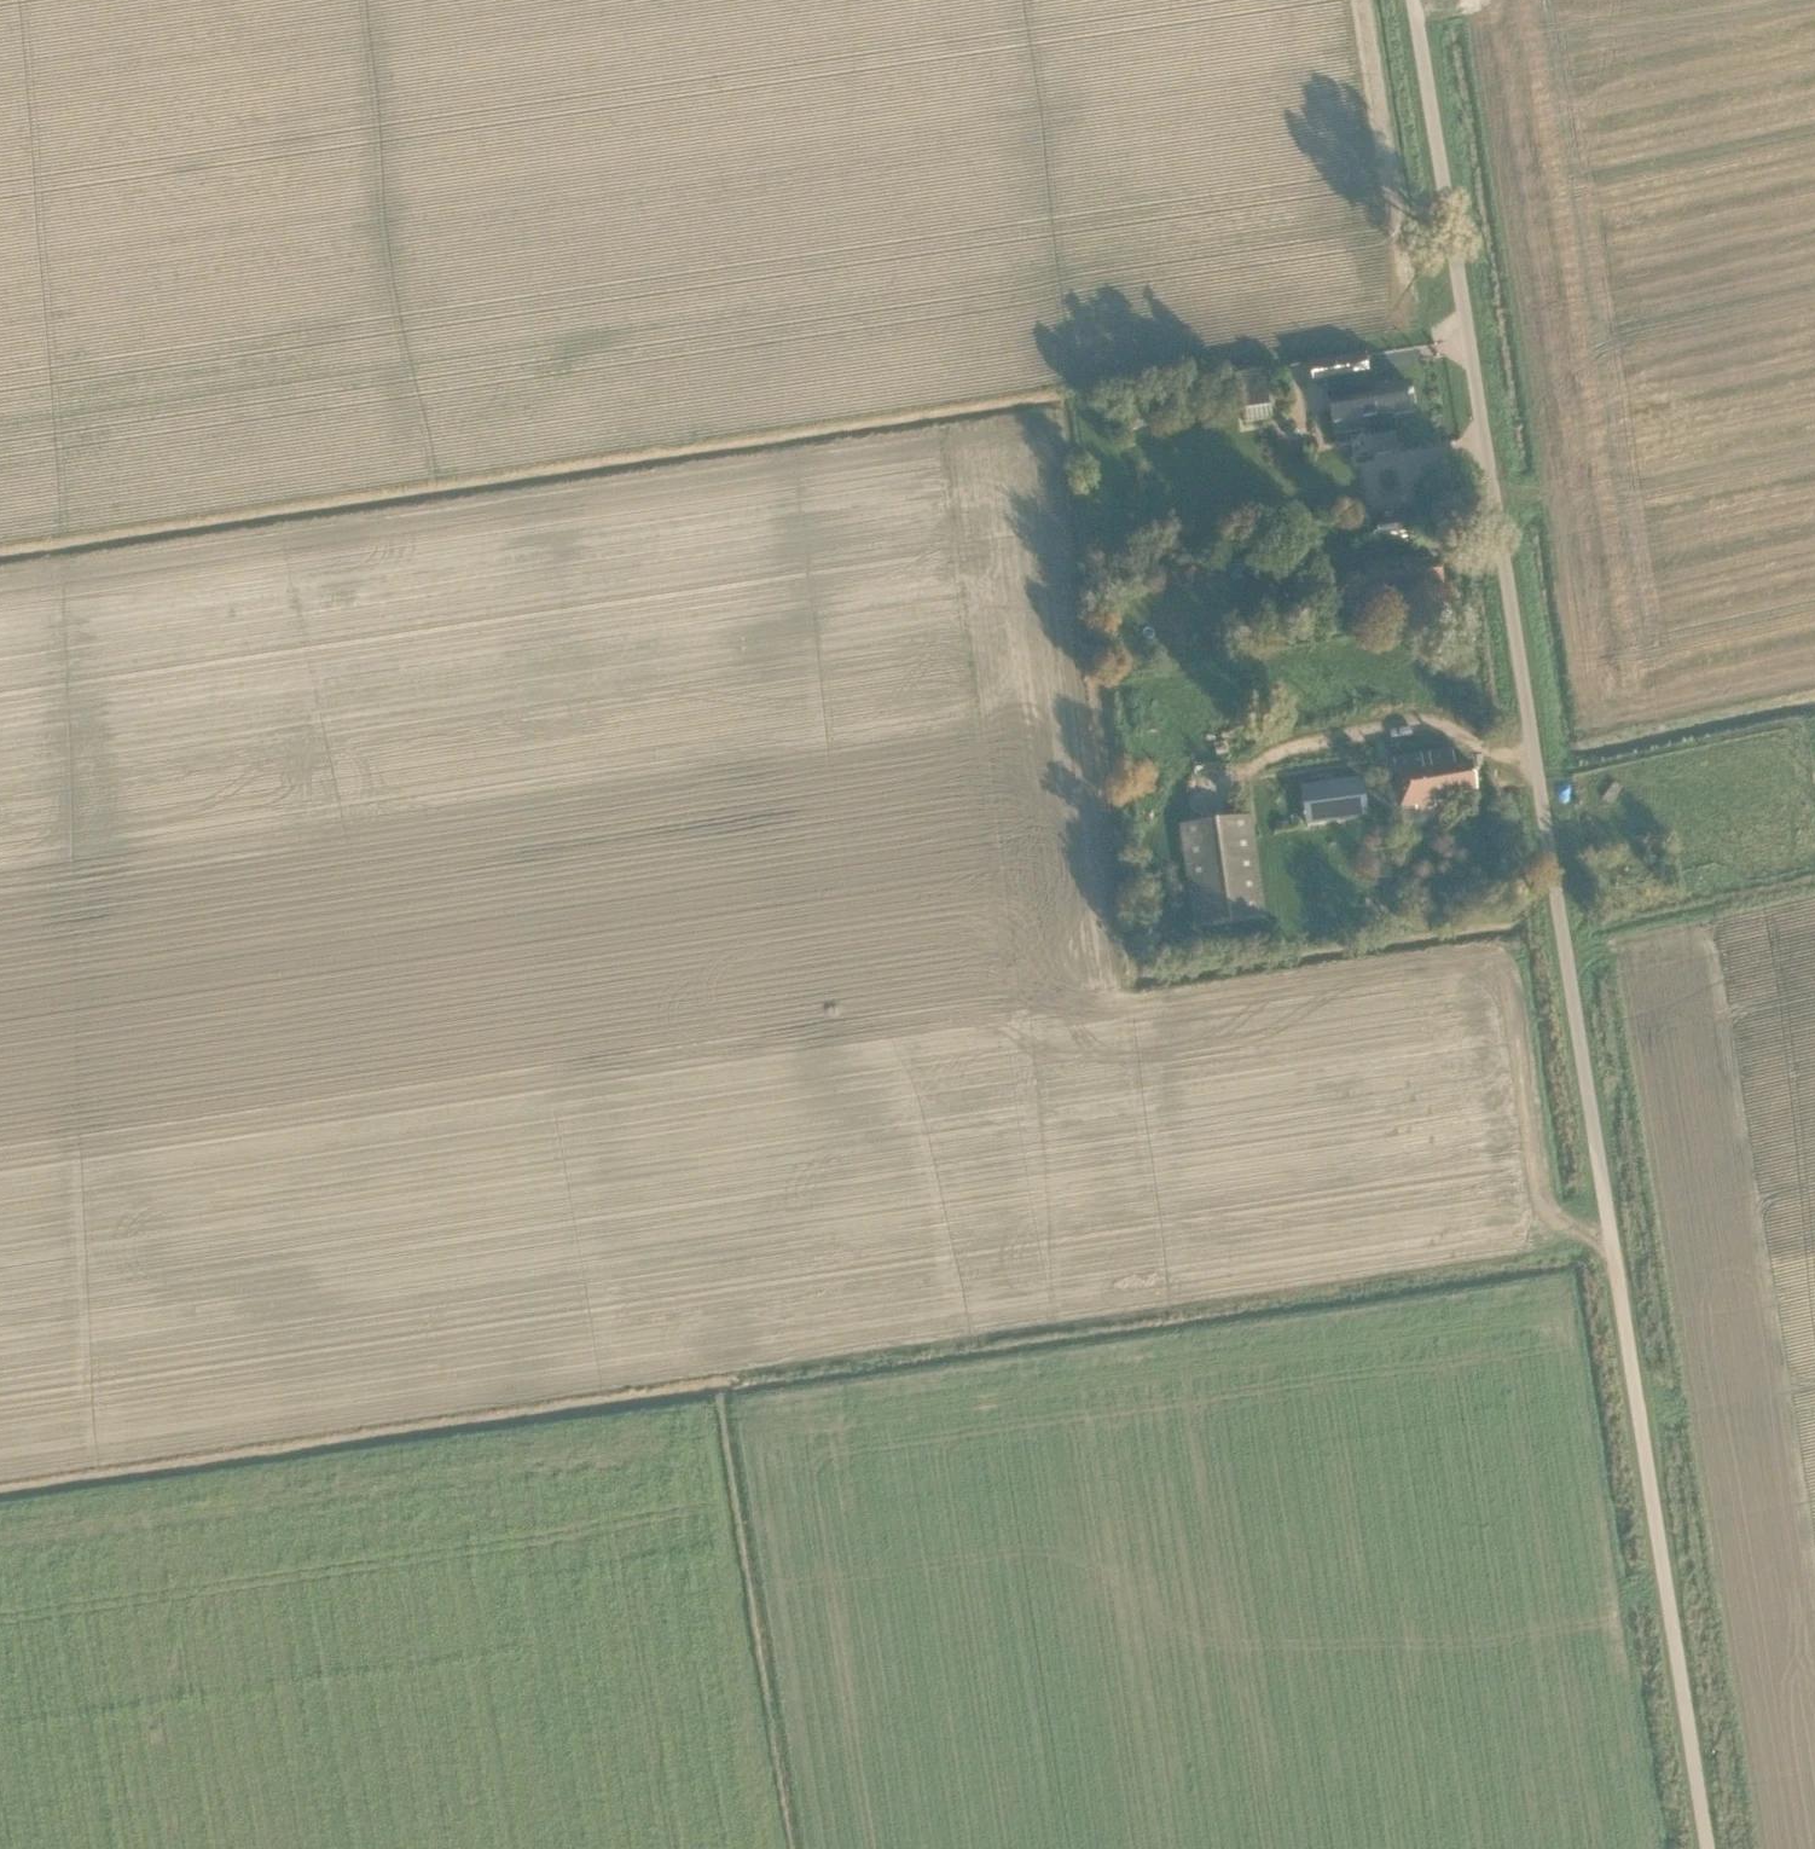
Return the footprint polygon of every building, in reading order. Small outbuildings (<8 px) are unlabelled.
[(1364,358),(1364,356),(1308,365),(1312,388),(1325,385),(1332,435),(1367,429),(1371,456),(1395,452),(1394,449),(1398,445),(1400,440),(1399,435),(1396,432),(1391,429),(1389,417),(1414,413),(1409,383),(1384,387),(1383,385),(1369,387),(1367,373),(1371,369),(1369,360),(1364,358)] [(1267,404),(1262,373),(1236,377),(1241,408),(1267,404)] [(1418,542),(1412,509),(1375,515),(1380,548),(1418,542)] [(1455,768),(1452,753),(1393,762),(1401,813),(1433,808),(1432,803),(1449,801),(1448,796),(1477,791),(1473,765),(1455,768)] [(1366,819),(1361,778),(1299,786),(1305,827),(1366,819)] [(1265,919),(1251,817),(1177,827),(1191,929),(1265,919)]
